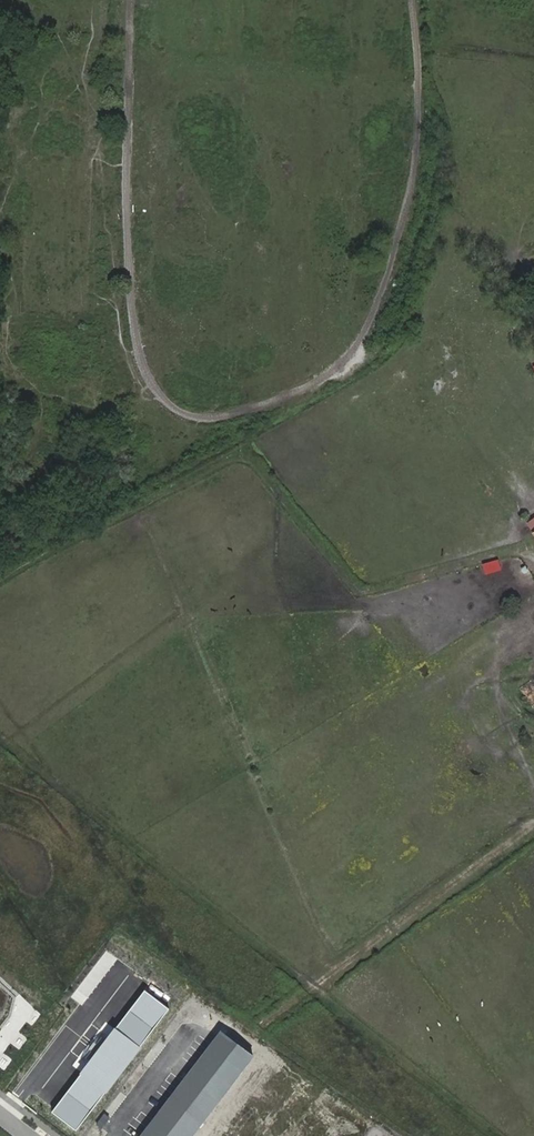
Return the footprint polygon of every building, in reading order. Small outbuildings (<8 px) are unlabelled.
[(170,1008),(145,989),(50,1111),(76,1131),(170,1008)] [(220,1031),(139,1135),(189,1135),(251,1055),(220,1031)]
